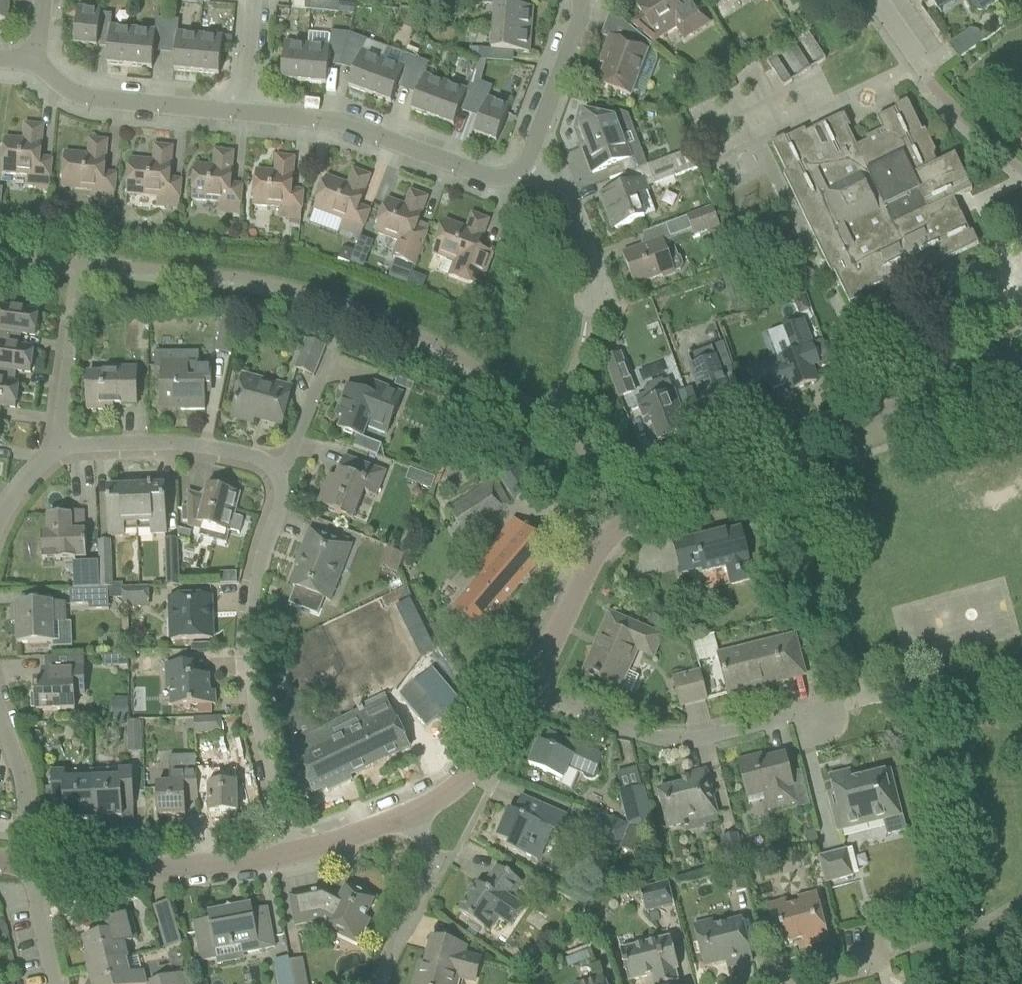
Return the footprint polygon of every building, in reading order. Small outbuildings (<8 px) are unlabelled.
[(631,25),(632,25),(652,43),(653,43),(663,37),(675,29),(686,22),(693,34),(709,24),(694,0),(642,0),(635,4),(644,17),(631,25)] [(827,5),(825,0),(808,0),(800,5),(808,18),(827,5)] [(938,10),(955,0),(932,0),(938,10)] [(973,11),(981,13),(1000,1),(1000,0),(966,0),(973,11)] [(331,2),(330,14),(338,15),(339,5),(339,3),(331,2)] [(533,9),(519,8),(493,6),(492,28),(531,31),(533,9)] [(100,14),(101,11),(77,9),(74,46),(97,48),(100,23),(100,14)] [(111,24),(112,15),(100,14),(100,23),(111,24)] [(167,28),(167,20),(156,19),(156,26),(167,28)] [(178,29),(179,21),(167,20),(167,28),(178,29)] [(129,67),(133,29),(110,27),(109,46),(107,65),(129,67)] [(529,54),(531,31),(492,28),(490,50),(514,53),(529,54)] [(152,69),(155,31),(133,29),(129,67),(152,69)] [(651,47),(646,42),(630,29),(625,43),(609,38),(602,57),(608,59),(598,85),(632,98),(651,47)] [(985,42),(978,32),(969,31),(948,46),(959,60),(985,42)] [(330,48),(329,56),(344,57),(349,35),(331,33),(331,35),(330,48)] [(196,74),(200,36),(177,34),(174,72),(196,74)] [(349,35),(344,57),(358,62),(362,53),(366,41),(349,35)] [(766,62),(782,86),(823,60),(807,35),(766,62)] [(221,47),(222,38),(200,36),(196,74),(219,76),(221,47)] [(232,47),(233,38),(222,37),(222,38),(221,47),(232,47)] [(304,83),(307,46),(285,44),(281,81),(304,83)] [(326,85),(330,48),(307,46),(304,83),(326,85)] [(486,62),(487,50),(478,49),(477,62),(486,62)] [(370,96),(383,60),(362,53),(358,62),(349,88),(370,96)] [(404,67),(400,78),(411,82),(416,68),(419,61),(408,57),(404,67)] [(398,85),(404,67),(383,60),(370,96),(391,104),(398,85)] [(416,68),(411,82),(421,85),(424,75),(428,64),(419,61),(416,68)] [(477,62),(471,80),(481,83),(486,62),(477,62)] [(432,119),(446,83),(425,75),(418,93),(411,111),(432,119)] [(467,90),(463,101),(474,105),(479,91),(482,84),(481,83),(471,80),(467,90)] [(461,108),(467,90),(446,83),(432,119),(454,127),(461,108)] [(479,91),(474,105),(484,109),(488,99),(492,88),(482,84),(479,91)] [(496,143),(509,107),(488,99),(484,109),(474,135),(496,143)] [(925,131),(922,132),(908,104),(877,119),(883,131),(865,140),(868,145),(858,150),(841,116),(806,134),(804,131),(773,146),(786,174),(783,175),(799,207),(804,205),(821,240),(816,243),(831,274),(834,273),(848,301),(886,282),(890,291),(919,277),(918,274),(976,246),(953,200),(966,193),(971,191),(955,156),(937,164),(934,158),(935,153),(925,131)] [(613,120),(612,118),(583,113),(579,128),(590,156),(586,157),(592,174),(622,163),(626,173),(626,174),(638,170),(638,169),(635,162),(631,163),(620,135),(626,133),(631,125),(628,116),(619,113),(613,115),(615,120),(613,120)] [(40,159),(43,127),(25,125),(24,141),(4,139),(1,174),(37,177),(36,187),(49,188),(52,160),(40,159)] [(104,174),(107,142),(89,140),(88,156),(65,154),(61,188),(101,192),(100,202),(113,203),(116,175),(104,174)] [(169,180),(172,148),(154,146),(153,162),(130,160),(126,195),(166,198),(166,208),(179,209),(181,181),(169,180)] [(619,190),(600,196),(613,230),(632,223),(646,218),(645,216),(656,212),(649,193),(647,188),(698,169),(691,150),(646,167),(638,170),(642,181),(630,185),(619,190)] [(230,185),(233,153),(215,152),(214,167),(195,166),(191,201),(227,204),(226,214),(239,216),(242,187),(230,185)] [(291,191),(294,159),(276,157),(275,173),(256,171),(252,206),(288,209),(287,219),(300,220),(303,192),(291,191)] [(359,207),(370,177),(353,171),(348,185),(326,177),(314,210),(351,224),(348,234),(360,238),(370,211),(359,207)] [(416,228),(427,199),(410,192),(405,207),(387,200),(375,233),(399,242),(395,251),(393,260),(414,268),(427,232),(416,228)] [(641,247),(622,254),(634,287),(662,276),(663,279),(675,274),(681,272),(682,268),(671,239),(691,231),(694,238),(707,233),(708,235),(721,231),(712,208),(708,210),(708,209),(658,229),(662,240),(641,247)] [(477,251),(488,221),(472,215),(466,229),(444,221),(432,254),(454,263),(448,277),(480,289),(492,257),(477,251)] [(735,272),(722,277),(724,283),(733,287),(739,284),(735,272)] [(807,275),(803,277),(809,288),(818,284),(813,272),(807,275)] [(738,303),(734,311),(736,317),(749,312),(745,301),(738,303)] [(33,350),(34,349),(13,346),(15,334),(35,337),(39,312),(0,307),(0,345),(33,350)] [(817,383),(811,368),(817,366),(819,369),(831,364),(822,342),(811,346),(802,322),(782,330),(792,356),(779,361),(782,369),(767,375),(765,369),(750,375),(760,401),(790,390),(791,392),(817,383)] [(314,378),(326,348),(305,340),(294,370),(314,378)] [(19,385),(8,383),(9,371),(30,374),(33,350),(0,345),(0,383),(19,385)] [(722,378),(734,374),(723,346),(710,351),(713,360),(692,368),(701,392),(698,393),(710,423),(735,413),(722,378)] [(211,387),(211,367),(211,363),(199,363),(199,353),(154,353),(154,370),(160,370),(160,407),(181,407),(181,411),(205,411),(205,387),(211,387)] [(619,398),(634,393),(620,355),(605,361),(619,398)] [(136,405),(136,369),(106,369),(106,374),(87,374),(87,411),(113,411),(113,405),(136,405)] [(291,389),(271,384),(243,377),(232,418),(252,423),(253,419),(281,426),(291,389)] [(395,387),(410,393),(412,385),(398,379),(395,387)] [(668,382),(662,385),(661,382),(650,386),(651,389),(645,391),(650,403),(638,407),(645,426),(651,424),(658,442),(688,431),(674,394),(672,395),(668,382)] [(15,409),(19,385),(0,383),(0,407),(15,409)] [(385,436),(402,394),(378,385),(374,397),(347,386),(335,415),(343,418),(339,429),(355,436),(350,447),(377,457),(382,445),(364,439),(368,430),(385,436)] [(451,440),(454,430),(444,426),(440,436),(451,440)] [(386,473),(363,464),(344,457),(334,483),(328,481),(317,507),(354,521),(364,493),(376,498),(386,473)] [(464,536),(511,503),(495,478),(447,511),(464,536)] [(586,499),(591,488),(581,483),(576,493),(586,499)] [(166,537),(164,507),(164,487),(136,488),(138,532),(150,531),(150,537),(166,537)] [(188,507),(182,507),(183,523),(189,523),(189,527),(200,530),(198,538),(227,544),(230,532),(239,535),(243,520),(233,517),(239,495),(208,487),(205,498),(188,494),(188,507)] [(124,532),(138,532),(136,488),(108,489),(110,538),(125,538),(124,532)] [(48,534),(41,535),(42,561),(75,560),(75,559),(86,559),(85,532),(84,532),(83,512),(69,513),(70,516),(48,516),(48,534)] [(479,632),(550,550),(514,519),(470,571),(478,578),(452,609),(479,632)] [(297,589),(291,604),(319,615),(325,600),(331,603),(353,546),(328,537),(309,530),(298,559),(302,561),(292,587),(297,589)] [(746,562),(748,561),(740,530),(716,536),(715,533),(673,544),(682,576),(701,571),(702,577),(727,570),(731,585),(750,580),(746,562)] [(166,588),(180,587),(178,541),(164,541),(166,588)] [(122,584),(112,585),(110,542),(98,543),(99,564),(99,571),(100,589),(100,590),(121,589),(122,589),(122,584)] [(73,565),(73,575),(74,590),(82,590),(99,590),(99,564),(87,564),(73,565)] [(122,610),(149,609),(148,588),(122,589),(121,589),(122,599),(122,610)] [(108,600),(122,599),(121,589),(100,590),(86,590),(73,591),(70,591),(71,607),(89,606),(89,610),(109,610),(108,600)] [(169,641),(212,639),(211,598),(167,599),(169,641)] [(55,625),(66,625),(65,605),(16,606),(18,645),(55,643),(55,625)] [(652,657),(661,637),(609,615),(584,673),(620,688),(636,650),(652,657)] [(728,695),(804,676),(794,637),(719,656),(728,695)] [(126,655),(114,655),(115,667),(126,667),(126,655)] [(209,677),(201,677),(201,664),(164,665),(165,691),(169,691),(170,707),(215,705),(215,692),(209,692),(209,677)] [(74,697),(85,697),(83,668),(42,670),(42,681),(35,681),(36,712),(75,710),(74,697)] [(706,700),(701,681),(698,671),(673,677),(681,707),(706,700)] [(348,777),(410,748),(384,695),(357,708),(359,712),(289,745),(312,795),(337,783),(339,788),(351,782),(348,777)] [(128,699),(115,699),(116,720),(128,720),(128,699)] [(141,723),(127,723),(128,753),(142,753),(141,723)] [(539,742),(528,766),(562,780),(560,786),(571,791),(579,773),(581,774),(583,778),(586,781),(590,782),(594,780),(597,777),(598,773),(596,769),(601,756),(587,750),(547,733),(543,744),(539,742)] [(797,805),(790,776),(785,756),(762,762),(761,757),(738,763),(748,801),(764,798),(767,812),(797,805)] [(197,796),(196,769),(195,757),(169,758),(170,784),(156,785),(157,818),(185,817),(185,796),(197,796)] [(222,768),(196,769),(196,757),(195,757),(196,769),(197,796),(209,796),(209,816),(237,815),(236,783),(223,784),(222,768)] [(119,780),(92,781),(93,820),(122,819),(121,809),(133,808),(132,788),(131,770),(119,771),(119,780)] [(718,817),(711,791),(706,771),(687,776),(689,784),(658,792),(668,830),(718,817)] [(905,832),(901,817),(890,771),(851,781),(849,772),(829,777),(833,793),(827,795),(837,833),(882,821),(887,837),(905,832)] [(64,773),(52,773),(53,809),(65,809),(65,821),(93,820),(92,781),(65,782),(64,773)] [(656,832),(648,806),(643,787),(620,793),(629,824),(656,832)] [(532,802),(531,806),(519,801),(514,813),(509,811),(497,839),(509,844),(507,849),(538,862),(552,831),(560,834),(567,817),(532,802)] [(619,850),(629,826),(599,815),(590,839),(619,850)] [(637,856),(646,834),(631,828),(623,851),(637,856)] [(726,866),(743,863),(738,835),(720,838),(726,866)] [(824,886),(854,878),(847,850),(817,858),(824,886)] [(727,897),(748,891),(742,865),(720,870),(727,897)] [(477,884),(459,912),(475,923),(488,932),(497,919),(510,927),(523,909),(510,900),(522,884),(513,878),(497,867),(483,888),(477,884)] [(645,914),(674,906),(669,885),(640,892),(645,914)] [(365,919),(374,900),(346,886),(340,898),(323,890),(289,897),(295,927),(323,922),(327,924),(325,929),(358,945),(369,922),(365,919)] [(828,942),(823,923),(815,894),(797,898),(799,905),(787,908),(785,901),(767,906),(777,947),(803,941),(805,948),(828,942)] [(169,903),(154,907),(166,950),(181,946),(169,903)] [(208,920),(193,923),(197,942),(200,963),(216,961),(215,955),(243,950),(243,954),(255,952),(274,949),(267,908),(252,911),(251,904),(207,912),(208,920)] [(136,941),(134,934),(129,915),(101,922),(104,935),(84,940),(87,955),(85,956),(88,970),(129,960),(124,944),(136,941)] [(752,962),(747,942),(742,920),(713,927),(712,920),(693,925),(704,968),(732,961),(733,966),(752,962)] [(451,944),(432,939),(423,972),(418,971),(414,983),(459,983),(460,981),(469,983),(476,983),(482,958),(467,954),(468,949),(451,944)] [(673,950),(671,940),(620,952),(628,983),(652,976),(654,983),(675,983),(677,983),(674,971),(678,970),(673,950)] [(527,957),(507,964),(519,972),(532,968),(527,957)] [(129,961),(129,960),(88,970),(92,983),(147,983),(144,972),(131,975),(127,961),(129,961)] [(149,983),(182,983),(180,975),(149,983)] [(601,976),(579,983),(604,983),(601,976)]
